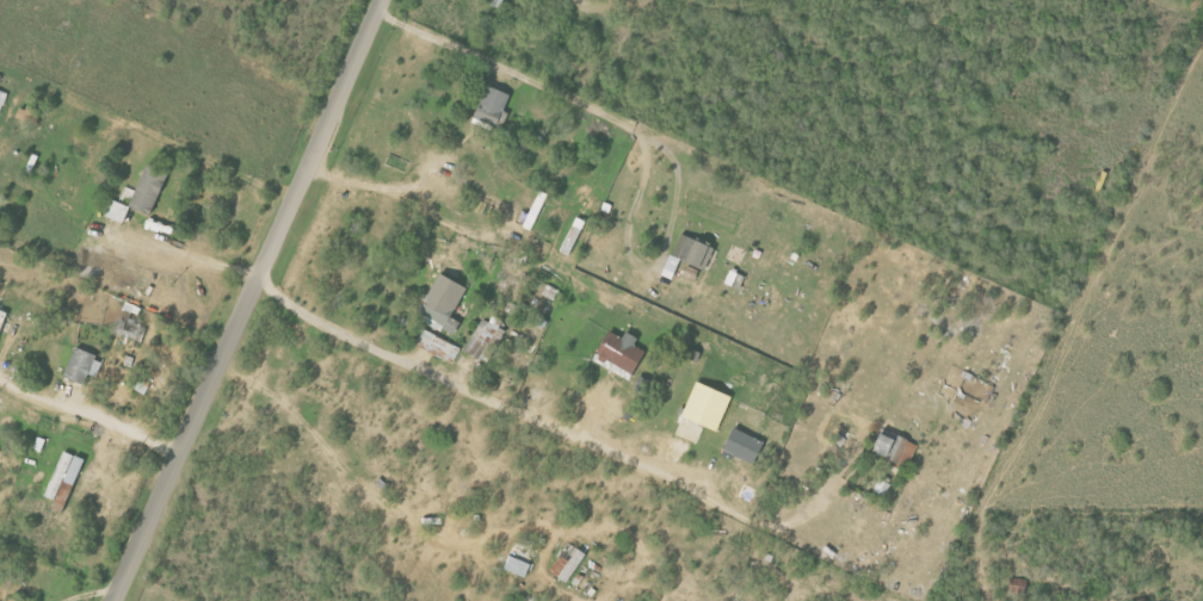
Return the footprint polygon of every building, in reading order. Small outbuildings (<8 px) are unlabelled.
[(497,131),(512,93),(489,85),(475,123),(497,131)] [(9,93),(0,90),(0,114),(1,115),(9,93)] [(152,215),(170,173),(149,163),(130,206),(152,215)] [(124,224),(131,206),(113,199),(106,217),(124,224)] [(571,255),(587,221),(578,216),(561,251),(571,255)] [(683,259),(708,270),(717,247),(682,233),(664,275),(674,279),(683,259)] [(419,320),(455,336),(462,320),(454,317),(468,285),(440,273),(419,320)] [(483,318),(466,351),(480,359),(498,326),(483,318)] [(613,371),(632,380),(646,351),(635,346),(640,337),(627,331),(624,337),(610,330),(597,356),(615,365),(613,371)] [(416,347),(456,362),(462,346),(422,331),(416,347)] [(97,377),(104,359),(77,348),(65,376),(86,385),(90,374),(97,377)] [(720,431),(734,396),(698,381),(684,417),(720,431)] [(766,443),(735,428),(725,449),(755,464),(766,443)] [(889,464),(909,470),(917,442),(882,431),(876,452),(891,456),(889,464)] [(53,508),(65,513),(86,459),(65,450),(46,497),(56,501),(53,508)] [(874,489),(885,496),(892,485),(881,478),(874,489)]
